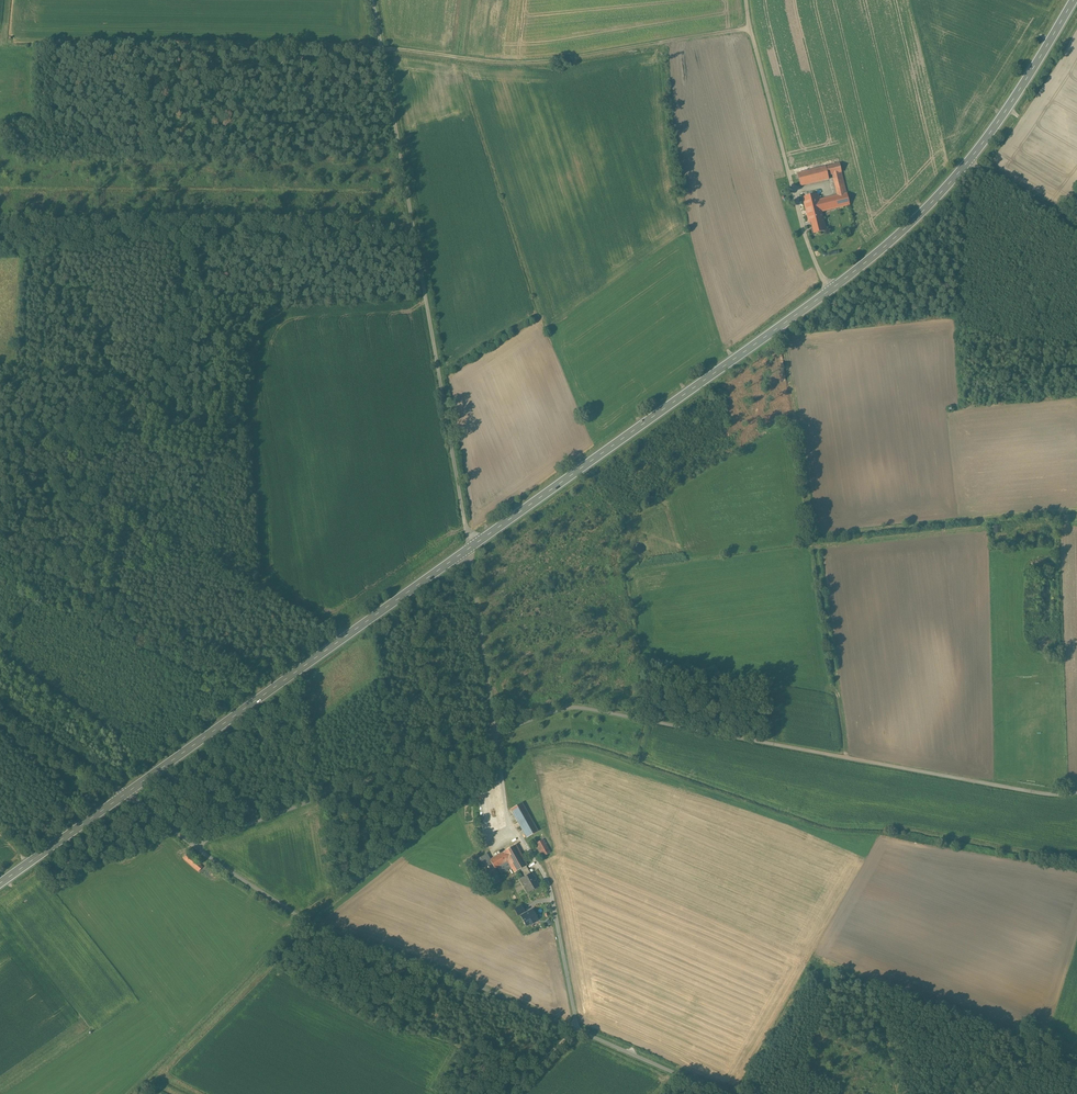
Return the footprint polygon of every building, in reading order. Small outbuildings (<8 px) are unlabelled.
[(846,193),(841,172),(839,163),(797,174),(800,186),(829,179),(828,176),(832,174),(837,196),(833,197),(836,208),(849,205),(847,193),(846,193)] [(817,195),(803,198),(805,204),(818,200),(819,200),(817,195)] [(819,200),(818,200),(821,212),(836,208),(833,197),(819,200)] [(818,200),(805,204),(807,214),(808,217),(822,213),(821,212),(818,200)] [(822,213),(808,217),(809,222),(811,221),(814,233),(826,230),(823,218),(822,213)] [(539,831),(522,801),(510,808),(527,838),(539,831)] [(551,852),(543,839),(535,843),(543,857),(551,852)] [(525,877),(530,874),(526,866),(527,865),(516,845),(490,859),(487,853),(472,862),(487,888),(501,879),(499,875),(511,869),(513,873),(521,869),(525,877)] [(206,865),(190,852),(185,857),(201,870),(206,865)] [(531,873),(530,874),(525,877),(521,879),(528,892),(539,886),(531,873)] [(521,905),(514,909),(518,915),(524,912),(521,905)] [(529,911),(521,916),(526,926),(530,924),(530,925),(534,922),(534,921),(537,919),(533,912),(530,914),(529,911)]
